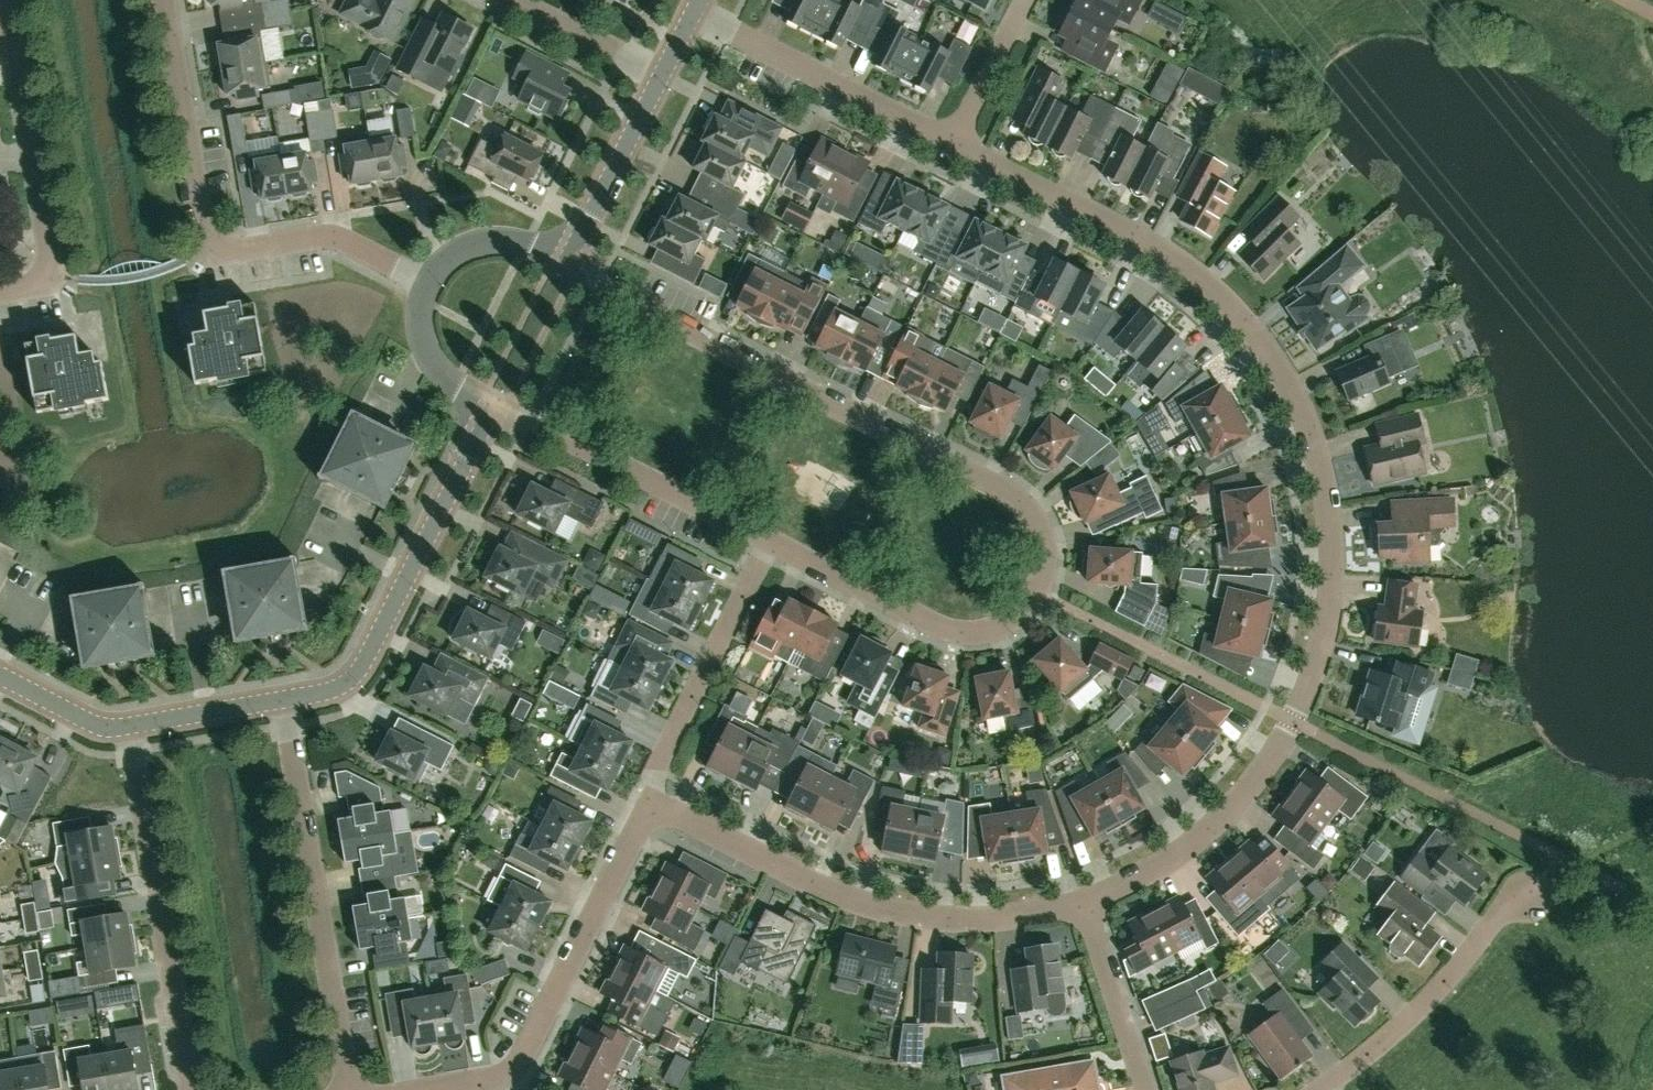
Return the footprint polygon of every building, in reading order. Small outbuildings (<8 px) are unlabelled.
[(242,1),(246,0),(210,0),(211,1),(212,6),(220,4),(221,11),(243,7),(242,1)] [(291,12),(289,0),(279,0),(262,3),(264,17),(291,12)] [(343,13),(364,24),(363,26),(370,30),(371,34),(374,37),(377,39),(381,39),(385,38),(393,41),(413,0),(349,0),(343,13)] [(830,0),(795,0),(785,20),(813,34),(830,0)] [(844,0),(830,0),(813,34),(840,48),(854,21),(871,29),(883,4),(875,0),(864,0),(860,8),(844,0)] [(1069,8),(1111,30),(1117,19),(1128,25),(1141,0),(1073,0),(1069,8)] [(1170,9),(1155,2),(1148,17),(1162,24),(1170,9)] [(901,78),(921,39),(894,25),(900,13),(888,6),(875,31),(887,37),(873,64),(901,78)] [(1104,72),(1118,46),(1106,40),(1111,30),(1069,8),(1060,27),(1063,29),(1060,35),(1068,39),(1062,50),(1104,72)] [(267,30),(294,26),(291,12),(264,17),(267,30)] [(473,30),(443,15),(437,27),(423,20),(398,69),(424,82),(433,65),(454,75),(463,57),(459,55),(473,30)] [(249,39),(248,33),(226,37),(227,43),(219,44),(219,50),(217,53),(219,63),(222,65),(223,70),(266,62),(262,37),(249,39)] [(948,53),(921,39),(901,78),(929,92),(942,65),(959,74),(972,49),(955,40),(948,53)] [(571,91),(563,87),(569,75),(551,65),(527,53),(514,78),(523,83),(525,88),(519,100),(530,106),(528,110),(540,116),(542,112),(556,119),(558,116),(561,118),(570,101),(567,99),(571,91)] [(259,96),(257,90),(271,88),(266,62),(223,70),(224,74),(221,78),(223,88),(226,90),(227,95),(235,94),(236,100),(259,96)] [(1048,147),(1067,109),(1055,103),(1066,82),(1038,68),(1012,119),(1028,127),(1024,135),(1028,137),(1030,141),(1032,144),(1036,146),(1040,146),(1043,145),(1048,147)] [(407,82),(393,75),(386,89),(400,96),(407,82)] [(266,109),(293,104),(290,91),(263,95),(266,109)] [(462,119),(479,127),(491,103),(474,95),(462,119)] [(1099,142),(1117,108),(1091,95),(1081,116),(1067,109),(1048,147),(1052,149),(1053,153),(1055,156),(1059,157),(1063,158),(1067,156),(1071,159),(1083,134),(1099,142)] [(320,112),(324,139),(338,137),(333,110),(332,110),(330,99),(318,101),(320,112)] [(310,141),(324,139),(320,112),(318,101),(305,103),(307,114),(306,114),(310,141)] [(401,137),(415,135),(410,108),(396,110),(401,137)] [(1126,187),(1146,149),(1131,142),(1142,121),(1117,108),(1099,142),(1115,150),(1102,175),(1107,177),(1108,181),(1111,184),(1114,186),(1118,186),(1122,185),(1126,187)] [(767,155),(781,127),(748,110),(739,127),(715,115),(702,141),(746,163),(746,162),(742,160),(750,146),(767,155)] [(234,154),(248,152),(241,114),(227,116),(234,154)] [(397,146),(395,133),(369,137),(377,180),(382,180),(385,182),(395,180),(397,177),(402,176),(401,168),(407,167),(403,145),(397,146)] [(1174,179),(1191,146),(1170,135),(1160,156),(1146,149),(1126,187),(1130,189),(1132,193),(1134,196),(1138,197),(1141,198),(1145,196),(1150,199),(1163,174),(1174,179)] [(542,155),(505,136),(499,148),(481,139),(468,165),(494,178),(501,166),(530,180),(531,176),(536,175),(539,168),(538,163),(542,155)] [(377,180),(369,137),(344,141),(346,155),(340,156),(344,178),(350,177),(351,185),(357,184),(360,186),(370,185),(372,181),(377,180)] [(824,193),(844,153),(833,147),(834,145),(822,138),(808,167),(796,161),(783,186),(806,198),(812,187),(824,193)] [(443,162),(451,146),(441,141),(433,156),(443,162)] [(746,163),(702,141),(702,142),(706,144),(701,153),(697,151),(691,163),(695,165),(693,168),(720,182),(713,196),(738,208),(745,194),(733,188),(746,163)] [(287,195),(281,157),(280,152),(255,156),(257,169),(251,171),(254,193),(261,192),(262,200),(267,199),(270,201),(280,200),(283,196),(287,195)] [(308,161),(306,153),(281,157),(287,195),(292,195),(295,197),(305,195),(308,192),(313,191),(311,183),(318,182),(314,160),(308,161)] [(856,159),(844,153),(824,193),(836,200),(831,211),(854,222),(869,192),(857,186),(869,163),(857,156),(856,159)] [(1210,235),(1233,192),(1215,183),(1224,167),(1201,154),(1178,197),(1190,203),(1181,220),(1210,235)] [(904,231),(923,193),(897,180),(888,200),(883,202),(872,196),(859,223),(881,235),(886,226),(891,224),(904,231)] [(937,263),(951,236),(940,231),(939,226),(949,206),(923,193),(904,231),(917,238),(919,242),(914,251),(937,263)] [(726,232),(738,208),(713,196),(706,209),(679,196),(678,199),(674,197),(668,210),(672,212),(667,221),(663,219),(706,241),(713,226),(726,232)] [(1279,198),(1260,217),(1243,234),(1253,244),(1241,256),(1264,278),(1298,244),(1284,230),(1297,217),(1279,198)] [(706,241),(663,219),(650,245),(676,258),(669,272),(694,285),(706,260),(695,254),(702,240),(705,242),(706,241)] [(982,270),(1001,233),(976,220),(966,240),(961,241),(951,236),(937,263),(951,270),(955,262),(963,266),(969,264),(982,270)] [(836,230),(829,245),(841,251),(848,236),(836,230)] [(1015,303),(1028,275),(1018,270),(1017,265),(1027,246),(1001,233),(982,270),(995,277),(997,282),(993,291),(1015,303)] [(1295,288),(1304,298),(1290,309),(1317,349),(1344,330),(1346,333),(1366,319),(1365,317),(1369,312),(1370,307),(1368,301),(1364,297),(1358,296),(1352,298),(1348,301),(1339,289),(1332,280),(1358,261),(1347,248),(1314,274),(1295,288)] [(759,324),(785,272),(749,254),(736,278),(748,284),(737,307),(748,312),(747,315),(757,323),(759,324)] [(1061,310),(1082,270),(1066,262),(1065,265),(1064,265),(1054,260),(1044,279),(1039,281),(1028,275),(1015,303),(1014,307),(1037,318),(1037,317),(1053,326),(1061,310)] [(1094,342),(1111,317),(1097,311),(1096,305),(1105,286),(1095,281),(1097,277),(1082,270),(1061,310),(1074,317),(1076,323),(1084,327),(1080,335),(1094,342)] [(809,284),(798,279),(785,272),(759,324),(761,325),(773,328),(774,326),(786,331),(797,309),(812,317),(827,287),(812,279),(809,284)] [(925,295),(935,300),(940,290),(930,284),(925,295)] [(860,322),(836,310),(841,300),(829,294),(816,319),(828,325),(817,347),(828,353),(826,355),(837,363),(839,364),(867,308),(860,322)] [(196,385),(267,372),(255,304),(204,313),(208,333),(193,335),(195,346),(189,347),(196,385)] [(890,351),(903,326),(867,308),(839,364),(841,365),(853,369),(854,366),(865,372),(879,346),(890,351)] [(1005,319),(984,308),(977,321),(999,332),(1005,319)] [(1151,317),(1142,310),(1128,327),(1123,327),(1111,317),(1094,342),(1114,359),(1121,352),(1126,351),(1137,360),(1167,326),(1153,315),(1151,317)] [(1404,323),(1407,330),(1416,326),(1411,315),(1385,326),(1387,330),(1404,323)] [(1172,364),(1186,347),(1178,340),(1180,337),(1167,326),(1137,360),(1125,375),(1141,388),(1144,385),(1163,400),(1186,381),(1173,369),(1172,364)] [(885,381),(897,387),(896,387),(908,393),(906,396),(916,403),(918,404),(940,362),(927,356),(934,342),(911,330),(898,355),(885,381)] [(1388,379),(1404,372),(1388,335),(1363,346),(1369,358),(1337,372),(1349,400),(1389,382),(1388,379)] [(80,355),(77,336),(25,345),(37,413),(109,400),(102,363),(96,364),(94,353),(80,355)] [(940,362),(918,404),(920,405),(932,409),(934,406),(945,412),(955,392),(969,399),(983,371),(984,368),(971,361),(971,360),(947,348),(940,362)] [(1026,422),(1052,371),(1039,365),(1028,387),(1013,379),(1006,394),(990,385),(971,423),(975,425),(973,427),(974,429),(975,431),(977,432),(979,435),(981,436),(983,437),(985,438),(986,438),(990,439),(994,439),(996,439),(997,436),(1001,438),(1012,415),(1026,422)] [(1200,398),(1191,383),(1166,404),(1176,423),(1188,416),(1197,433),(1240,409),(1232,394),(1228,396),(1222,385),(1200,398)] [(1139,420),(1144,416),(1128,401),(1121,409),(1136,422),(1139,420)] [(1148,436),(1168,424),(1157,405),(1144,416),(1139,420),(1148,436)] [(1206,476),(1237,465),(1229,449),(1250,437),(1245,426),(1249,424),(1240,409),(1197,433),(1206,450),(1195,456),(1206,476)] [(1112,441),(1075,415),(1066,428),(1051,417),(1026,451),(1030,453),(1028,456),(1029,458),(1031,461),(1032,463),(1033,464),(1034,466),(1036,467),(1039,469),(1041,469),(1043,470),(1045,470),(1049,471),(1050,468),(1054,471),(1069,450),(1086,462),(1112,441)] [(1374,485),(1421,473),(1418,461),(1421,456),(1417,439),(1422,431),(1418,415),(1381,424),(1385,439),(1381,446),(1366,450),(1374,485)] [(384,506),(413,447),(354,417),(324,476),(384,506)] [(1242,491),(1240,473),(1213,482),(1215,496),(1223,495),(1227,523),(1276,517),(1274,499),(1269,500),(1267,488),(1242,491)] [(1118,494),(1109,475),(1071,493),(1073,496),(1070,498),(1070,500),(1070,502),(1070,504),(1070,506),(1071,507),(1071,509),(1072,511),(1073,513),(1074,514),(1075,516),(1077,517),(1078,519),(1081,521),(1084,519),(1086,523),(1109,512),(1116,526),(1143,513),(1146,519),(1163,511),(1147,476),(1130,484),(1131,488),(1118,494)] [(605,504),(562,482),(555,496),(532,484),(531,488),(528,487),(525,488),(523,490),(521,492),(520,494),(519,496),(518,497),(517,499),(517,501),(516,503),(516,505),(516,507),(517,509),(519,511),(517,514),(555,533),(564,515),(592,529),(605,504)] [(1379,525),(1380,544),(1380,558),(1396,557),(1397,564),(1429,562),(1429,546),(1437,546),(1441,542),(1440,534),(1448,526),(1455,526),(1453,499),(1392,502),(1393,524),(1379,525)] [(1252,568),(1250,550),(1275,547),(1274,535),(1278,534),(1276,517),(1227,523),(1229,542),(1216,544),(1219,566),(1252,568)] [(1176,540),(1179,530),(1166,526),(1163,536),(1176,540)] [(510,534),(503,548),(501,547),(499,551),(496,549),(495,550),(493,551),(491,552),(490,554),(489,555),(488,557),(487,559),(486,560),(485,562),(485,564),(484,566),(484,568),(484,570),(485,572),(487,573),(485,577),(523,596),(532,577),(546,584),(554,588),(567,563),(559,559),(530,545),(510,534)] [(659,545),(661,540),(655,537),(653,543),(659,545)] [(701,606),(714,581),(692,570),(698,559),(668,544),(650,580),(701,606)] [(590,548),(583,562),(597,569),(605,555),(590,548)] [(1141,583),(1143,553),(1091,549),(1091,553),(1088,553),(1086,554),(1085,556),(1084,559),(1083,561),(1083,563),(1082,565),(1082,567),(1082,569),(1083,571),(1083,573),(1084,574),(1085,576),(1086,578),(1089,578),(1088,582),(1125,585),(1125,593),(1115,612),(1145,627),(1157,603),(1158,585),(1141,583)] [(279,633),(304,628),(293,563),(227,574),(239,640),(279,633)] [(599,576),(579,566),(573,578),(593,587),(599,576)] [(1270,630),(1274,613),(1270,612),(1272,600),(1248,594),(1252,577),(1219,575),(1213,597),(1226,600),(1222,618),(1270,630)] [(629,615),(636,618),(661,631),(667,619),(689,630),(701,606),(650,580),(647,578),(629,615)] [(1413,612),(1417,585),(1390,581),(1386,608),(1379,607),(1374,640),(1418,646),(1420,629),(1427,624),(1422,618),(1423,613),(1413,612)] [(589,599),(598,604),(604,592),(595,587),(589,599)] [(102,663),(151,655),(140,590),(75,601),(86,666),(102,663)] [(768,611),(766,615),(751,643),(751,644),(788,663),(816,607),(815,606),(802,603),(801,605),(790,600),(777,593),(768,611)] [(594,620),(600,608),(588,602),(582,614),(594,620)] [(816,607),(788,663),(825,682),(840,653),(827,647),(838,624),(827,618),(829,616),(818,608),(816,607)] [(527,622),(499,608),(492,622),(469,610),(467,613),(464,612),(461,614),(458,616),(456,620),(455,621),(454,623),(453,625),(453,627),(452,628),(452,630),(452,632),(453,635),(455,636),(454,640),(491,659),(498,644),(512,651),(527,622)] [(1266,647),(1270,630),(1222,618),(1217,637),(1205,634),(1200,654),(1230,669),(1234,652),(1259,658),(1261,646),(1266,647)] [(661,686),(673,661),(668,659),(675,643),(629,620),(609,660),(661,686)] [(891,653),(888,651),(889,649),(888,647),(887,646),(886,644),(885,643),(883,642),(882,640),(880,639),(878,639),(877,638),(875,637),(873,637),(871,637),(869,637),(867,637),(866,637),(865,640),(862,638),(842,675),(858,683),(848,703),(861,709),(855,721),(870,728),(898,675),(884,668),(889,658),(891,653)] [(1086,669),(1060,639),(1056,642),(1055,639),(1053,639),(1050,640),(1048,640),(1045,642),(1042,644),(1040,646),(1038,649),(1037,650),(1036,652),(1036,653),(1035,655),(1037,658),(1034,660),(1046,674),(1043,676),(1043,678),(1042,679),(1042,680),(1042,681),(1042,683),(1042,684),(1043,685),(1043,686),(1044,687),(1045,688),(1047,689),(1048,690),(1051,690),(1052,690),(1054,690),(1057,687),(1068,700),(1103,671),(1122,680),(1133,660),(1101,644),(1090,666),(1086,669)] [(490,678),(442,653),(433,671),(425,667),(423,670),(420,669),(419,670),(416,672),(413,675),(412,676),(411,678),(410,680),(409,681),(409,683),(409,685),(408,687),(408,689),(409,692),(411,693),(410,696),(452,718),(461,699),(475,707),(490,678)] [(1457,655),(1452,670),(1474,675),(1478,661),(1457,655)] [(648,710),(661,686),(609,660),(591,696),(621,711),(627,699),(648,710)] [(1372,672),(1358,716),(1397,729),(1408,694),(1425,699),(1433,674),(1396,662),(1391,678),(1372,672)] [(942,669),(940,667),(939,666),(935,665),(934,664),(930,664),(926,664),(924,664),(922,665),(921,667),(917,666),(904,706),(923,713),(919,728),(945,736),(955,706),(941,701),(949,677),(945,676),(946,673),(943,670),(942,669)] [(563,685),(569,672),(557,665),(550,678),(563,685)] [(1139,681),(1145,671),(1135,666),(1129,676),(1139,681)] [(1005,673),(1005,670),(1003,669),(1001,668),(999,668),(997,668),(995,668),(994,668),(990,668),(988,669),(985,671),(981,673),(980,675),(980,678),(976,678),(984,719),(1005,715),(1008,731),(1035,726),(1028,687),(1013,690),(1009,672),(1005,673)] [(1474,675),(1452,670),(1448,685),(1469,691),(1474,675)] [(1140,687),(1124,679),(1117,690),(1126,701),(1140,687)] [(1206,757),(1217,744),(1213,741),(1221,731),(1202,715),(1214,701),(1183,686),(1170,702),(1180,711),(1168,725),(1206,757)] [(533,705),(522,699),(516,710),(528,716),(533,705)] [(620,766),(633,742),(611,731),(617,719),(587,704),(575,727),(576,727),(570,740),(582,747),(620,766)] [(732,778),(753,738),(757,730),(745,723),(748,716),(725,705),(707,740),(719,746),(707,769),(719,775),(721,772),(732,778)] [(1046,724),(1041,707),(1037,708),(1041,725),(1046,724)] [(1106,722),(1115,731),(1124,722),(1115,713),(1106,722)] [(813,746),(824,724),(812,718),(801,740),(813,746)] [(1206,757),(1168,725),(1149,747),(1143,742),(1135,751),(1153,772),(1164,760),(1183,776),(1191,767),(1195,770),(1206,757)] [(454,746),(422,729),(415,743),(392,731),(390,735),(387,734),(384,736),(383,737),(381,738),(379,741),(378,743),(377,745),(376,746),(376,748),(376,750),(375,752),(375,754),(376,756),(379,757),(377,761),(414,780),(423,762),(442,771),(454,746)] [(799,745),(800,743),(773,729),(765,744),(753,738),(732,778),(744,784),(743,787),(755,793),(769,765),(785,772),(787,768),(799,745)] [(17,741),(16,740),(0,737),(0,773),(17,741)] [(44,793),(24,783),(38,758),(33,755),(17,741),(0,773),(0,784),(4,792),(0,800),(0,803),(10,808),(7,814),(8,815),(0,831),(0,837),(5,840),(16,846),(44,793)] [(803,747),(799,745),(787,768),(791,770),(803,776),(786,809),(798,815),(799,812),(811,818),(831,778),(838,766),(803,747)] [(620,766),(582,747),(575,760),(562,753),(551,776),(580,791),(586,779),(608,791),(620,766)] [(952,752),(939,747),(935,760),(948,765),(952,752)] [(1122,827),(1137,818),(1135,814),(1145,808),(1133,786),(1147,778),(1125,753),(1107,763),(1114,774),(1097,783),(1122,827)] [(489,757),(486,764),(488,772),(496,776),(502,763),(489,757)] [(891,759),(889,772),(904,775),(906,762),(891,759)] [(857,816),(875,781),(854,770),(846,786),(831,778),(811,818),(823,824),(822,827),(834,833),(845,810),(857,816)] [(1327,786),(1306,770),(1298,781),(1300,783),(1291,795),(1327,822),(1337,809),(1351,820),(1368,797),(1336,774),(1327,786)] [(342,842),(395,833),(391,811),(385,812),(380,788),(347,771),(335,773),(339,798),(347,796),(349,810),(353,810),(354,817),(338,820),(342,842)] [(1081,793),(1074,781),(1056,792),(1067,823),(1081,815),(1094,837),(1104,831),(1107,835),(1122,827),(1097,783),(1081,793)] [(580,846),(592,822),(572,811),(578,801),(551,786),(545,799),(555,803),(542,827),(580,846)] [(909,856),(919,812),(902,808),(906,791),(883,787),(875,825),(888,827),(882,853),(896,856),(896,853),(909,856)] [(1019,863),(1036,860),(1035,855),(1047,853),(1043,829),(1059,826),(1046,789),(1027,792),(1030,811),(1011,814),(1019,863)] [(1327,822),(1291,795),(1282,807),(1280,805),(1272,816),(1292,832),(1282,846),(1314,870),(1324,855),(1316,849),(1326,837),(1320,833),(1327,822)] [(963,843),(964,803),(946,799),(943,817),(919,812),(909,856),(922,858),(921,861),(935,864),(940,838),(963,843)] [(992,817),(990,804),(969,807),(968,840),(985,838),(989,863),(1001,861),(1002,866),(1019,863),(1011,814),(992,817)] [(84,831),(82,818),(53,824),(58,849),(56,863),(119,852),(116,839),(114,839),(111,826),(84,831)] [(580,846),(542,827),(536,840),(522,833),(510,856),(540,871),(546,859),(567,870),(580,846)] [(395,877),(392,855),(398,854),(395,833),(342,842),(346,863),(361,861),(363,868),(359,869),(361,883),(395,877)] [(1263,836),(1253,844),(1250,840),(1239,849),(1241,852),(1230,862),(1259,896),(1270,909),(1271,909),(1268,906),(1270,904),(1269,903),(1299,878),(1276,852),(1263,836)] [(1372,842),(1363,856),(1375,865),(1385,852),(1372,842)] [(1462,857),(1450,848),(1438,863),(1432,864),(1419,854),(1402,877),(1423,894),(1433,881),(1464,904),(1486,876),(1475,867),(1475,863),(1465,856),(1462,857)] [(486,851),(480,863),(494,870),(499,858),(486,851)] [(63,878),(67,902),(110,894),(120,893),(117,879),(121,879),(118,866),(121,865),(119,852),(56,863),(63,878)] [(1351,870),(1365,880),(1373,869),(1359,858),(1351,870)] [(715,900),(728,875),(698,859),(690,875),(666,863),(660,875),(663,877),(657,888),(697,908),(705,894),(715,900)] [(1259,896),(1230,862),(1218,871),(1216,869),(1206,878),(1222,898),(1213,906),(1238,936),(1270,909),(1259,896)] [(539,926),(551,902),(530,891),(536,879),(506,864),(488,900),(502,908),(539,926)] [(399,898),(395,877),(361,883),(364,897),(368,896),(368,904),(353,907),(357,928),(409,919),(406,897),(399,898)] [(1323,886),(1329,892),(1337,882),(1331,877),(1323,886)] [(1419,964),(1439,938),(1424,927),(1433,914),(1394,885),(1378,907),(1388,916),(1389,922),(1380,934),(1392,943),(1389,947),(1390,952),(1398,958),(1403,958),(1406,954),(1419,964)] [(697,908),(657,888),(651,899),(649,898),(642,910),(665,922),(660,934),(695,952),(706,931),(690,923),(697,908)] [(1191,918),(1179,896),(1167,902),(1168,905),(1155,912),(1176,952),(1201,938),(1207,949),(1219,943),(1203,913),(1191,918)] [(24,920),(37,917),(35,903),(22,905),(24,920)] [(99,918),(97,905),(68,910),(73,937),(85,935),(87,947),(134,939),(132,926),(129,927),(127,914),(99,918)] [(527,951),(539,926),(502,908),(490,932),(527,951)] [(783,918),(766,910),(741,961),(788,984),(817,926),(787,910),(783,918)] [(1176,952),(1155,912),(1142,919),(1140,916),(1128,922),(1138,941),(1131,945),(1135,955),(1131,957),(1137,972),(1176,952)] [(27,934),(40,932),(37,917),(24,920),(27,934)] [(410,964),(407,942),(413,941),(409,919),(357,928),(361,950),(376,947),(378,955),(374,956),(376,970),(410,964)] [(897,1012),(905,981),(889,977),(896,947),(847,935),(838,974),(886,986),(880,1008),(897,1012)] [(82,989),(110,984),(108,971),(136,966),(134,953),(136,953),(134,939),(87,947),(89,961),(77,964),(79,975),(82,989)] [(697,960),(657,940),(648,957),(625,945),(618,958),(621,959),(615,971),(655,991),(667,967),(688,978),(697,960)] [(441,958),(455,955),(453,941),(438,943),(441,958)] [(1374,1006),(1378,1002),(1366,990),(1377,979),(1342,944),(1322,963),(1332,974),(1332,981),(1320,994),(1334,1008),(1336,1005),(1355,1025),(1360,1021),(1365,1021),(1374,1011),(1374,1006)] [(1065,1008),(1065,1006),(1065,1005),(1056,946),(1027,950),(1030,969),(1013,971),(1019,1011),(1048,1007),(1048,1008),(1049,1010),(1049,1011),(1050,1012),(1051,1013),(1052,1013),(1053,1014),(1055,1015),(1056,1015),(1057,1015),(1059,1015),(1060,1014),(1061,1014),(1062,1013),(1063,1012),(1063,1011),(1064,1010),(1065,1009),(1065,1008)] [(27,967),(41,965),(39,951),(25,953),(27,967)] [(970,1002),(972,955),(940,954),(939,971),(924,971),(922,1022),(950,1023),(950,1001),(970,1002)] [(425,962),(427,975),(449,971),(447,958),(425,962)] [(482,985),(510,974),(505,959),(470,972),(482,985)] [(29,981),(43,979),(41,965),(27,967),(29,981)] [(655,991),(615,971),(610,982),(607,980),(600,993),(623,1005),(618,1016),(658,1037),(668,1016),(648,1005),(655,991)] [(464,1042),(465,1041),(465,1040),(465,1038),(461,1016),(474,1014),(467,974),(444,978),(447,996),(431,998),(439,1043),(444,1042),(445,1044),(446,1045),(446,1046),(447,1047),(448,1048),(450,1049),(451,1049),(453,1050),(455,1050),(457,1050),(460,1049),(461,1048),(463,1046),(463,1045),(464,1044),(464,1042)] [(1198,993),(1191,980),(1164,991),(1170,1005),(1198,993)] [(1209,988),(1217,1001),(1229,994),(1221,981),(1209,988)] [(136,988),(123,990),(125,1003),(138,1001),(136,988)] [(415,1001),(413,989),(386,994),(391,1028),(409,1025),(413,1047),(413,1048),(414,1049),(414,1051),(416,1053),(417,1054),(418,1054),(421,1055),(422,1055),(425,1055),(427,1055),(428,1054),(430,1052),(431,1051),(432,1050),(432,1049),(433,1048),(433,1046),(433,1045),(433,1044),(439,1043),(431,998),(415,1001)] [(1297,1069),(1302,1065),(1301,1063),(1311,1056),(1287,1024),(1301,1014),(1283,989),(1263,1004),(1273,1018),(1250,1035),(1282,1078),(1296,1067),(1297,1069)] [(1157,1031),(1206,1009),(1198,993),(1170,1005),(1149,1015),(1157,1031)] [(77,1016),(74,999),(57,1002),(60,1019),(77,1016)] [(51,1008),(41,1010),(43,1025),(54,1024),(51,1008)] [(111,1089),(138,1089),(134,1067),(147,1065),(151,1064),(144,1026),(115,1030),(119,1053),(105,1055),(111,1089)] [(606,1040),(583,1028),(576,1040),(579,1042),(573,1053),(614,1073),(621,1059),(632,1065),(642,1044),(612,1028),(606,1040)] [(665,1031),(658,1044),(673,1052),(680,1038),(665,1031)] [(923,1064),(923,1032),(902,1032),(897,1064),(923,1064)] [(1167,1045),(1163,1034),(1149,1039),(1153,1050),(1167,1045)] [(90,1046),(64,1050),(69,1078),(82,1076),(84,1089),(111,1089),(105,1055),(92,1058),(90,1046)] [(1229,1048),(1203,1056),(1202,1052),(1172,1062),(1181,1089),(1214,1089),(1212,1083),(1237,1075),(1229,1048)] [(995,1049),(973,1052),(976,1064),(997,1059),(995,1049)] [(22,1089),(49,1089),(47,1082),(60,1080),(56,1051),(42,1054),(29,1056),(32,1068),(18,1070),(22,1089)] [(573,1053),(568,1065),(565,1063),(558,1076),(582,1087),(580,1089),(605,1089),(614,1073),(573,1053)] [(5,1060),(0,1061),(0,1089),(22,1089),(18,1070),(7,1072),(5,1060)] [(1093,1062),(1028,1074),(1028,1073),(1003,1077),(1006,1089),(1098,1089),(1093,1062)] [(976,1071),(964,1074),(967,1085),(979,1082),(976,1071)]
